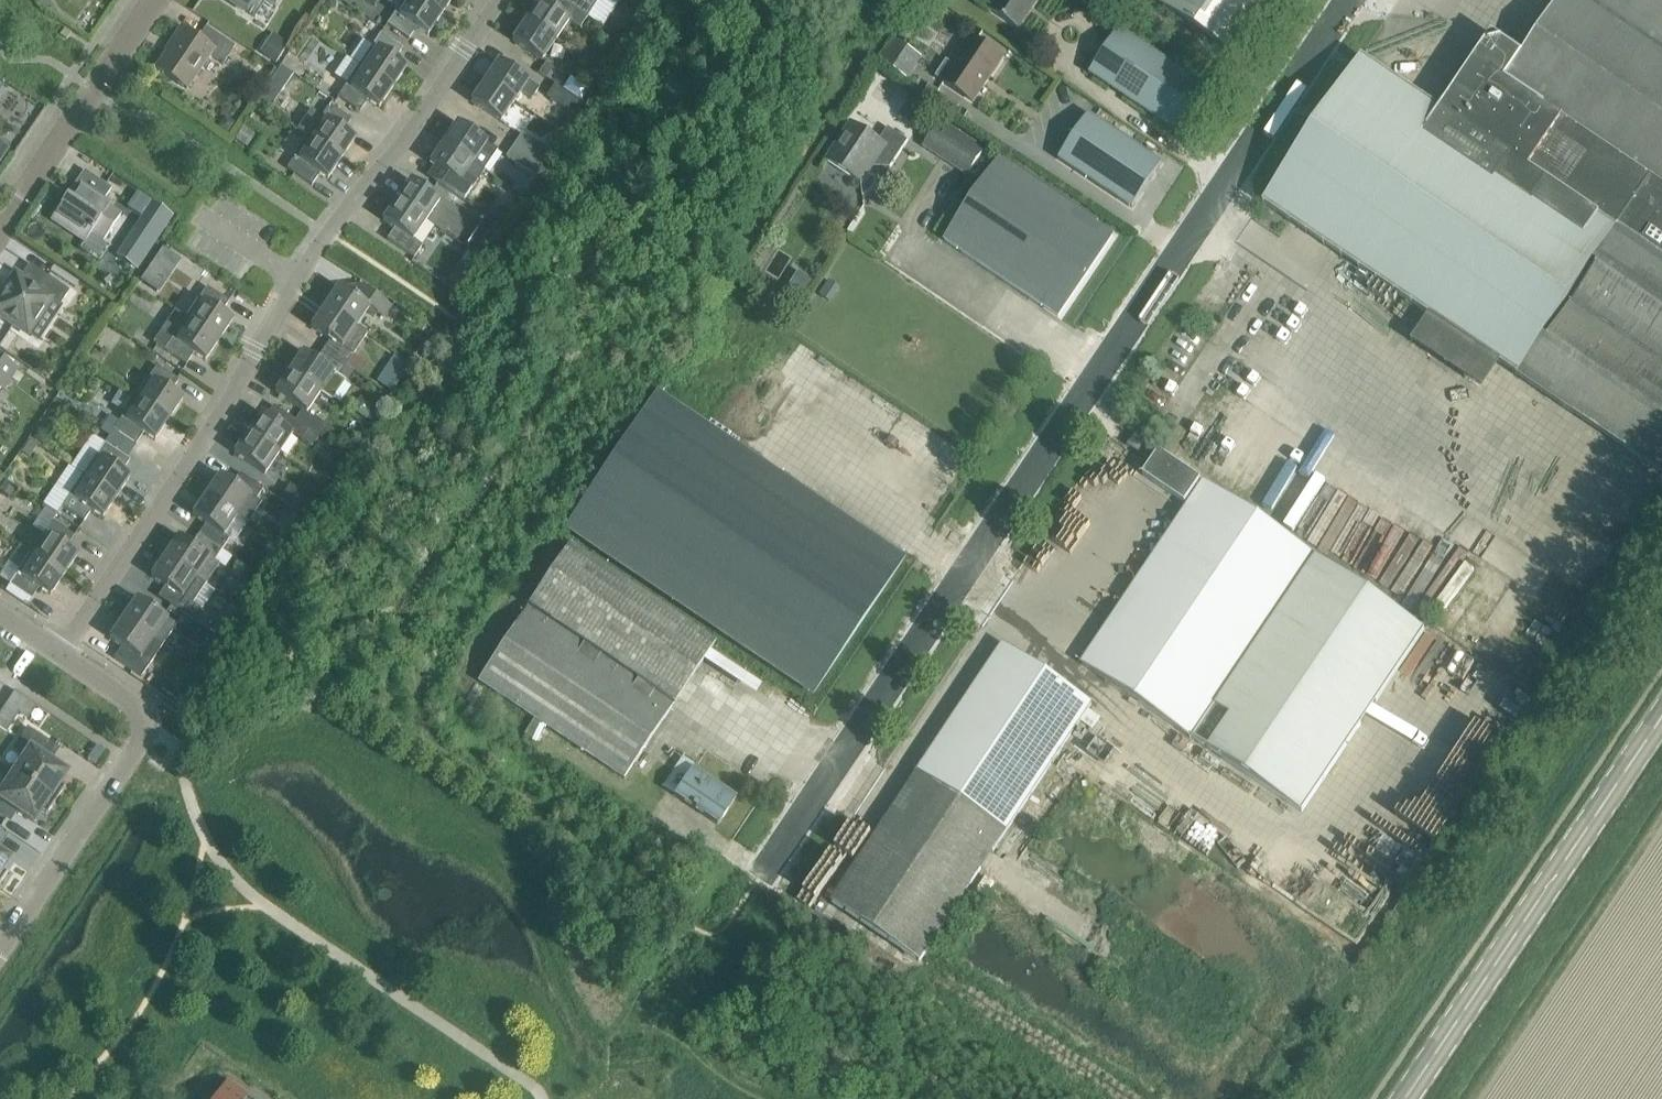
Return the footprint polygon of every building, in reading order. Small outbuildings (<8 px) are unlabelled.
[(244,11),(252,0),(228,0),(244,11)] [(441,15),(419,0),(403,0),(386,24),(408,39),(416,28),(427,35),(441,15)] [(441,15),(451,0),(419,0),(441,15)] [(555,40),(568,21),(579,28),(587,17),(562,0),(556,0),(551,8),(539,0),(525,20),(555,40)] [(587,17),(598,0),(562,0),(587,17)] [(654,0),(637,0),(634,3),(646,12),(654,0)] [(1037,0),(997,0),(989,12),(1017,30),(1037,0)] [(1156,4),(1234,55),(1271,0),(1159,0),(1156,4)] [(1263,204),(1429,316),(1500,364),(1661,473),(1661,0),(1559,0),(1522,55),(1494,36),(1442,112),(1361,58),(1263,204)] [(512,41),(541,60),(555,40),(525,20),(512,41)] [(197,38),(181,27),(169,44),(171,45),(155,68),(186,89),(210,54),(223,63),(234,47),(205,27),(197,38)] [(346,29),(335,50),(343,54),(355,34),(346,29)] [(1088,74),(1179,136),(1209,91),(1118,30),(1088,74)] [(359,65),(392,87),(406,67),(395,60),(402,48),(380,34),(359,65)] [(934,77),(972,103),(1002,59),(971,39),(952,66),(945,61),(934,77)] [(275,63),(284,50),(267,40),(259,52),(275,63)] [(592,64),(604,73),(613,60),(601,51),(592,64)] [(484,82),(514,101),(520,92),(531,99),(538,88),(498,61),(484,82)] [(538,74),(546,78),(553,67),(545,62),(538,74)] [(378,108),(392,88),(392,87),(359,65),(337,97),(359,112),(367,100),(378,108)] [(257,101),(269,109),(293,74),(281,66),(257,101)] [(500,122),(514,101),(484,82),(470,102),(500,122)] [(546,96),(575,116),(583,104),(554,84),(546,96)] [(308,137),(341,159),(354,139),(343,131),(351,120),(329,105),(308,137)] [(1087,115),(1057,160),(1131,209),(1161,164),(1087,115)] [(940,121),(923,147),(967,176),(984,150),(940,121)] [(826,161),(861,184),(878,158),(891,167),(908,141),(887,128),(879,141),(851,122),(826,161)] [(443,143),(483,170),(497,150),(456,123),(443,143)] [(243,128),(235,140),(247,148),(255,136),(243,128)] [(513,145),(542,165),(550,153),(521,133),(513,145)] [(327,179),(341,159),(308,137),(286,168),(311,185),(319,174),(327,179)] [(483,170),(443,143),(429,163),(441,171),(434,181),(463,201),(484,171),(483,170)] [(505,157),(534,177),(542,165),(513,145),(505,157)] [(1058,317),(1113,236),(999,160),(944,241),(1058,317)] [(103,241),(120,216),(108,208),(110,204),(103,200),(111,188),(88,173),(70,200),(66,197),(51,219),(85,242),(91,232),(103,241)] [(396,200),(425,220),(439,200),(410,180),(396,200)] [(127,243),(144,255),(171,216),(137,193),(128,207),(144,218),(127,243)] [(396,200),(382,221),(394,229),(386,239),(414,258),(421,246),(412,240),(425,220),(396,200)] [(502,224),(508,215),(499,209),(493,218),(502,224)] [(492,239),(500,227),(484,216),(476,228),(492,239)] [(163,248),(156,257),(174,269),(180,260),(163,248)] [(36,340),(69,291),(29,264),(21,277),(15,273),(0,295),(0,316),(36,340)] [(324,307),(355,327),(368,308),(383,318),(391,306),(358,284),(351,295),(338,286),(324,307)] [(185,318),(218,341),(232,320),(221,313),(228,301),(206,287),(185,318)] [(1393,324),(1397,313),(1361,297),(1357,308),(1393,324)] [(311,327),(329,340),(322,350),(345,366),(353,355),(342,347),(355,327),(324,307),(311,327)] [(185,318),(174,311),(153,343),(186,365),(193,353),(205,361),(218,341),(185,318)] [(1258,317),(1253,359),(1267,360),(1272,318),(1258,317)] [(1316,360),(1330,358),(1326,330),(1313,332),(1316,360)] [(354,372),(345,366),(322,350),(315,361),(302,352),(289,372),(319,393),(334,402),(354,372)] [(120,388),(135,398),(168,420),(182,400),(171,392),(181,377),(144,352),(120,388)] [(385,367),(401,377),(409,366),(393,356),(385,367)] [(1353,383),(1341,381),(1336,426),(1348,427),(1352,385),(1358,385),(1357,394),(1364,395),(1368,358),(1356,357),(1353,383)] [(3,389),(16,369),(0,358),(0,387),(3,389)] [(1298,362),(1296,389),(1308,390),(1310,363),(1298,362)] [(319,393),(289,372),(275,392),(302,411),(295,421),(317,435),(324,425),(306,413),(319,393)] [(1382,421),(1394,422),(1395,375),(1383,375),(1382,421)] [(900,561),(656,396),(567,528),(811,692),(900,561)] [(880,397),(860,398),(862,435),(882,434),(880,397)] [(155,440),(168,420),(135,398),(119,422),(114,429),(136,444),(143,433),(155,440)] [(247,433),(278,454),(292,434),(310,446),(317,435),(295,421),(280,411),(273,421),(261,413),(247,433)] [(1245,412),(1234,428),(1252,441),(1263,426),(1245,412)] [(109,436),(114,429),(119,422),(109,416),(99,430),(109,436)] [(1464,426),(1460,463),(1472,464),(1476,428),(1464,426)] [(247,433),(234,454),(264,474),(278,454),(247,433)] [(1147,459),(1155,446),(1136,434),(1127,446),(1147,459)] [(1405,434),(1401,467),(1415,469),(1420,436),(1405,434)] [(1226,437),(1218,452),(1229,459),(1238,444),(1226,437)] [(28,440),(21,452),(28,457),(36,445),(28,440)] [(116,497),(130,477),(122,472),(129,460),(104,443),(83,475),(116,497)] [(1613,447),(1598,476),(1610,483),(1626,453),(1613,447)] [(1185,504),(1201,480),(1159,451),(1143,475),(1185,504)] [(1278,451),(1232,482),(1244,498),(1299,539),(1334,515),(1341,520),(1311,540),(1313,542),(1339,561),(1361,546),(1378,523),(1372,514),(1354,527),(1372,502),(1343,521),(1351,512),(1339,494),(1344,491),(1335,477),(1324,484),(1278,451)] [(1453,491),(1460,463),(1447,460),(1441,488),(1453,491)] [(206,495),(236,516),(250,496),(255,499),(263,489),(240,473),(233,484),(219,475),(206,495)] [(102,518),(116,497),(83,475),(61,507),(83,522),(91,510),(102,518)] [(0,487),(0,491),(9,497),(16,486),(5,479),(0,487)] [(1314,556),(1204,482),(1081,664),(1191,739),(1302,812),(1424,630),(1314,556)] [(280,500),(305,517),(315,502),(289,485),(280,500)] [(1492,524),(1496,487),(1483,486),(1480,522),(1492,524)] [(223,536),(236,516),(206,495),(192,515),(223,536)] [(1607,507),(1600,517),(1622,530),(1628,520),(1607,507)] [(30,553),(64,575),(77,555),(66,547),(74,536),(52,521),(30,553)] [(274,541),(285,548),(292,536),(282,529),(274,541)] [(198,535),(191,545),(178,536),(164,557),(195,577),(205,584),(219,564),(214,561),(221,550),(198,535)] [(1441,578),(1454,544),(1433,536),(1419,570),(1441,578)] [(1592,559),(1599,550),(1583,538),(1576,547),(1592,559)] [(713,643),(567,546),(477,681),(624,779),(673,705),(713,643)] [(1588,573),(1594,566),(1576,550),(1570,557),(1588,573)] [(50,595),(64,575),(30,553),(9,584),(31,599),(39,588),(50,595)] [(195,577),(164,557),(150,577),(181,598),(195,577)] [(1460,570),(1445,586),(1461,601),(1476,585),(1460,570)] [(1398,599),(1410,611),(1432,588),(1419,577),(1398,599)] [(123,618),(153,639),(167,619),(136,598),(123,618)] [(153,639),(123,618),(109,639),(121,647),(113,659),(141,677),(162,645),(153,639)] [(906,845),(880,828),(831,902),(919,961),(1091,705),(1002,646),(916,775),(942,791),(906,845)] [(190,663),(201,671),(209,660),(197,652),(190,663)] [(25,708),(4,692),(0,697),(0,724),(8,730),(25,708)] [(23,757),(13,772),(55,801),(65,786),(61,784),(68,773),(46,759),(54,746),(27,727),(12,750),(23,757)] [(717,825),(736,799),(691,769),(673,795),(717,825)] [(13,772),(2,788),(0,786),(0,816),(5,819),(12,808),(34,823),(41,813),(46,815),(55,801),(13,772)] [(7,873),(3,870),(10,859),(0,852),(0,884),(7,873)] [(1350,924),(1386,887),(1375,876),(1368,884),(1353,870),(1348,874),(1332,859),(1308,884),(1350,924)] [(248,1096),(226,1081),(214,1098),(251,1098),(247,1096),(248,1096)]
